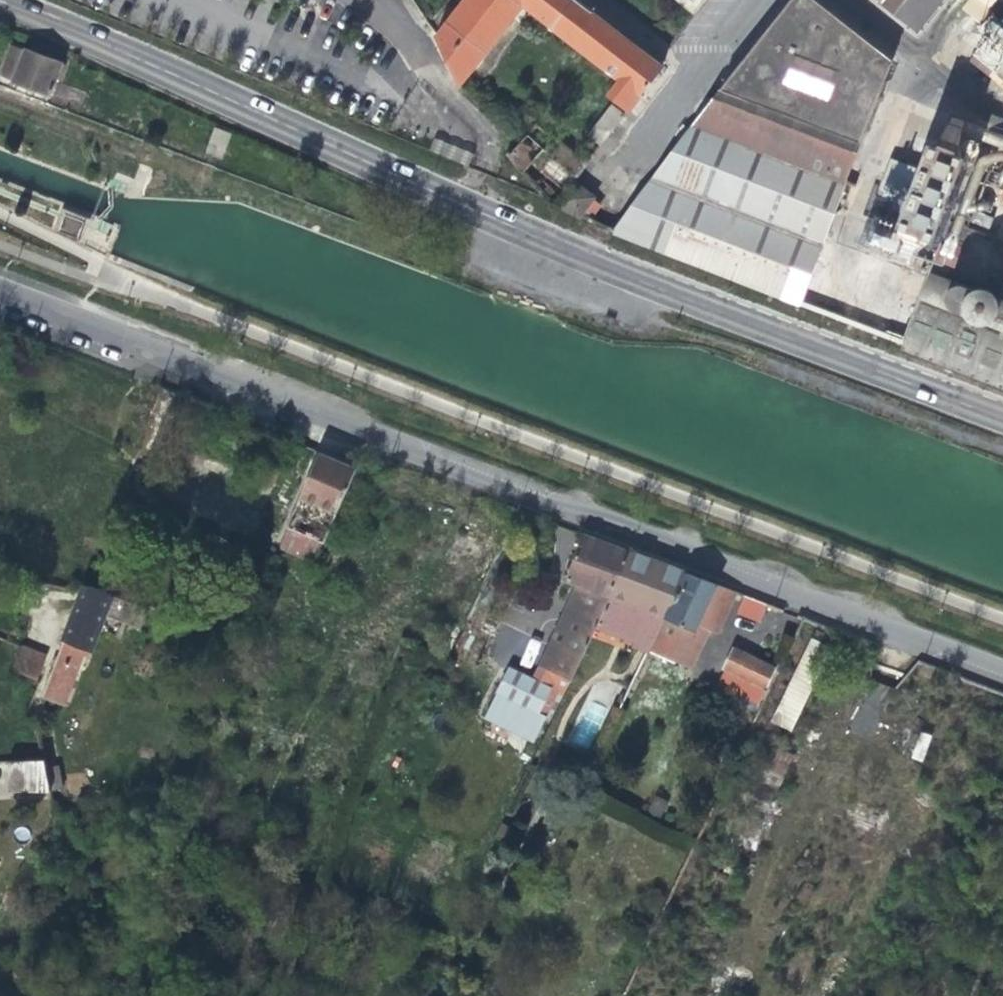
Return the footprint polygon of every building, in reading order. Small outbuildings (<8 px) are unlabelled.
[(458,89),(521,9),(615,83),(605,97),(626,113),(661,68),(574,0),(462,0),(435,33),(458,89)] [(999,238),(964,225),(998,137),(879,92),(891,59),(812,0),(784,0),(612,232),(901,343),(900,350),(1002,390),(1002,227),(999,238)] [(909,30),(933,0),(872,0),(909,30)] [(999,17),(979,2),(966,17),(987,34),(965,62),(1002,93),(1002,12),(999,17)] [(56,61),(23,50),(22,52),(3,44),(0,52),(0,74),(12,78),(11,80),(44,93),(56,61)] [(585,137),(598,148),(622,117),(608,107),(585,137)] [(502,153),(518,171),(539,150),(523,133),(502,153)] [(547,157),(549,159),(573,179),(585,165),(558,144),(547,157)] [(570,183),(573,179),(549,159),(537,172),(563,193),(570,183)] [(530,185),(542,199),(551,191),(538,178),(530,185)] [(591,199),(570,183),(563,193),(553,204),(586,219),(594,208),(588,202),(591,199)] [(88,220),(62,210),(55,230),(78,241),(88,220)] [(337,459),(320,452),(277,547),(316,564),(357,468),(337,459)] [(505,670),(481,722),(535,746),(594,624),(628,552),(603,543),(582,535),(564,582),(587,591),(547,676),(560,683),(556,693),(505,670)] [(633,644),(649,651),(687,574),(656,562),(628,552),(594,624),(634,639),(633,644)] [(94,561),(85,586),(131,603),(138,586),(115,577),(118,570),(94,561)] [(717,635),(735,592),(710,583),(687,574),(649,651),(690,667),(708,631),(717,635)] [(141,630),(145,620),(149,609),(131,603),(85,586),(71,622),(43,698),(63,706),(82,656),(89,659),(105,618),(141,630)] [(766,604),(742,595),(736,611),(760,620),(766,604)] [(811,636),(770,723),(793,734),(815,685),(832,646),(811,636)] [(734,647),(723,667),(726,669),(719,685),(759,703),(776,667),(734,647)] [(23,648),(15,672),(37,681),(46,656),(23,648)] [(912,759),(923,762),(931,735),(919,732),(912,759)] [(9,791),(34,790),(50,789),(46,770),(44,762),(8,763),(9,791)] [(57,768),(46,770),(50,789),(61,786),(57,768)] [(716,777),(711,788),(719,792),(724,781),(716,777)] [(34,790),(34,802),(53,801),(50,789),(34,790)]
